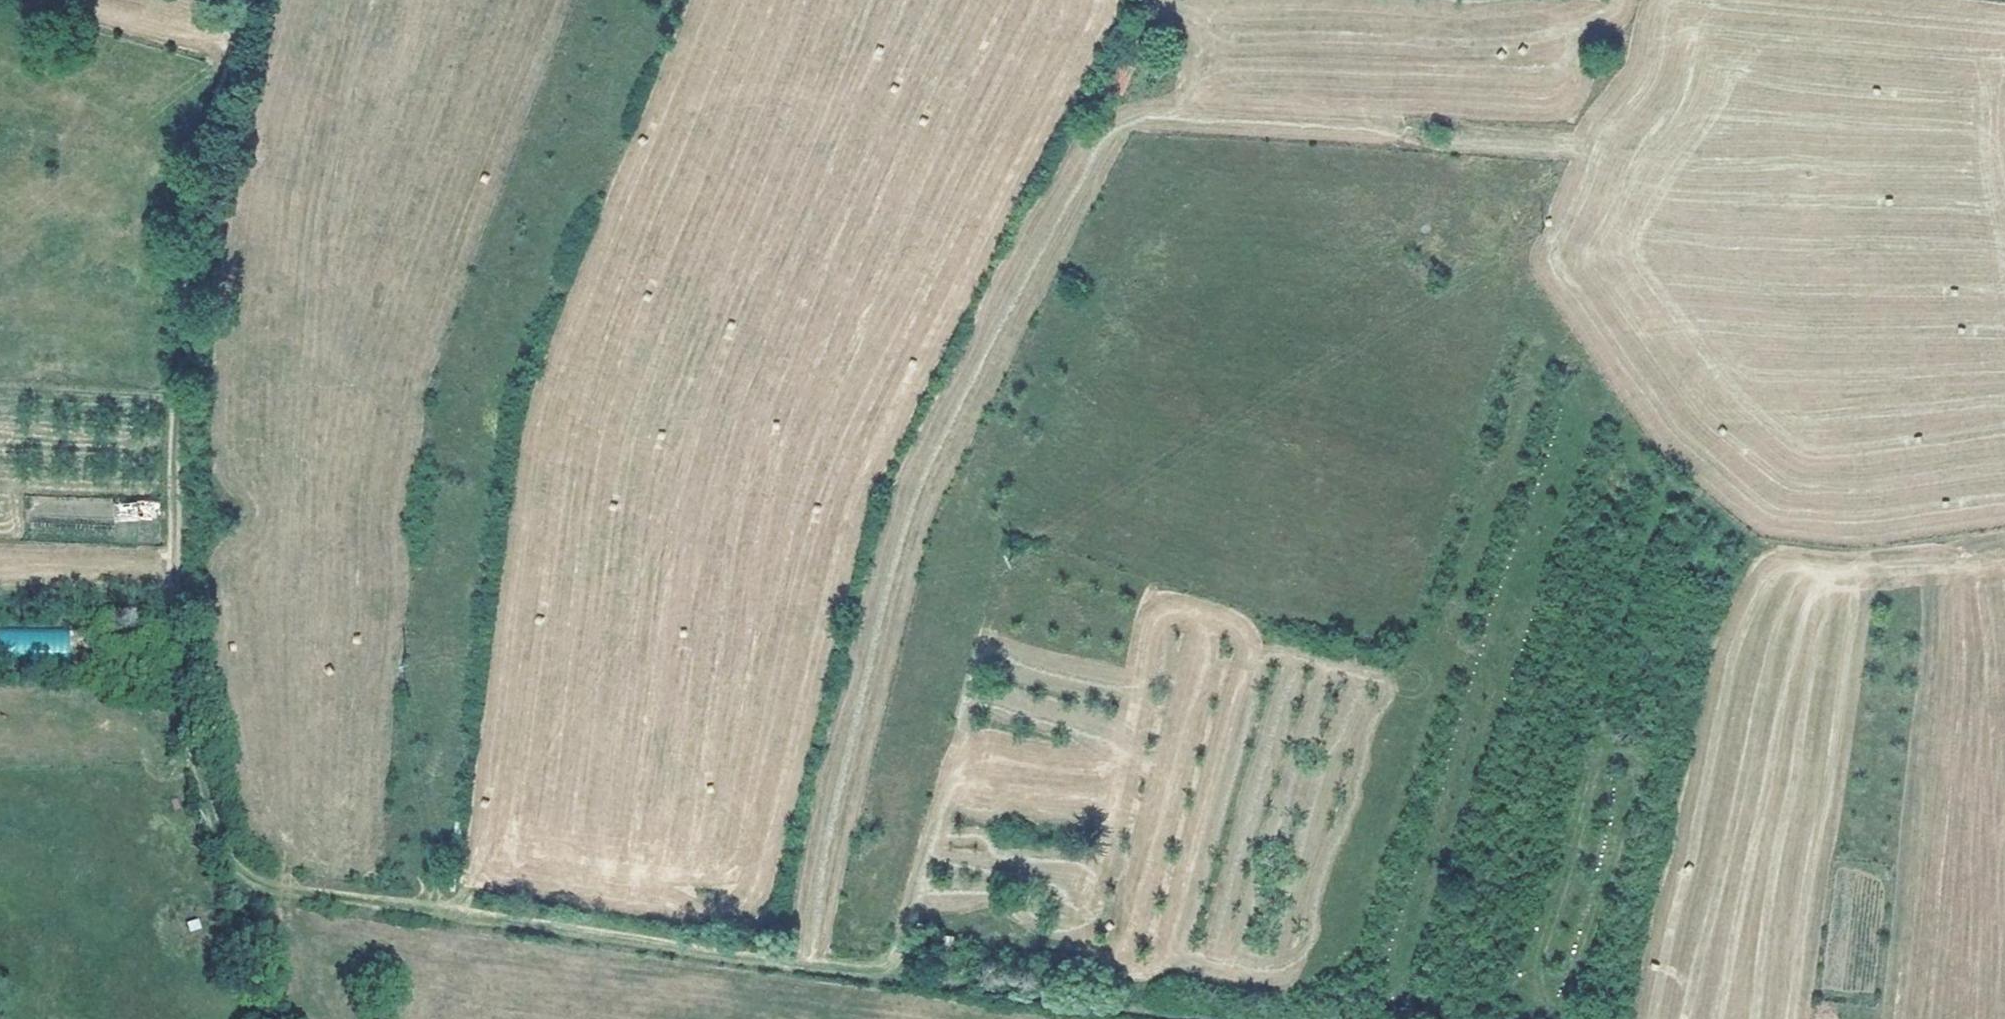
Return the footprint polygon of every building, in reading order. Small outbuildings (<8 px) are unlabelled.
[(69,653),(69,628),(0,629),(0,653),(69,653)]
